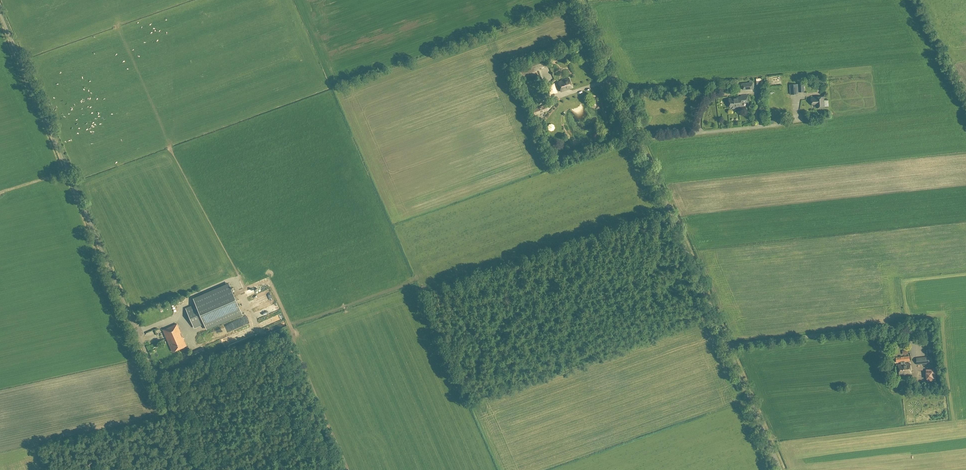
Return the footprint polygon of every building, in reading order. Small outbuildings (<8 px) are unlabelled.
[(569,78),(557,82),(561,92),(572,88),(569,78)] [(804,84),(790,85),(791,95),(798,94),(798,91),(804,91),(804,84)] [(747,95),(741,96),(741,97),(729,99),(730,108),(731,107),(731,109),(735,109),(735,107),(742,106),(742,102),(748,102),(747,95)] [(811,98),(812,105),(816,105),(817,108),(824,107),(823,97),(816,97),(816,98),(811,98)] [(544,106),(535,109),(533,110),(534,115),(537,114),(547,111),(548,111),(556,103),(551,99),(544,106)] [(194,300),(196,304),(185,309),(193,327),(204,323),(206,329),(242,314),(229,285),(194,300)] [(186,346),(182,335),(177,324),(163,330),(172,351),(186,346)] [(203,347),(191,353),(194,360),(206,355),(203,347)] [(909,356),(896,358),(896,363),(901,362),(901,364),(898,365),(899,375),(911,374),(910,364),(905,364),(905,362),(910,361),(909,356)]
